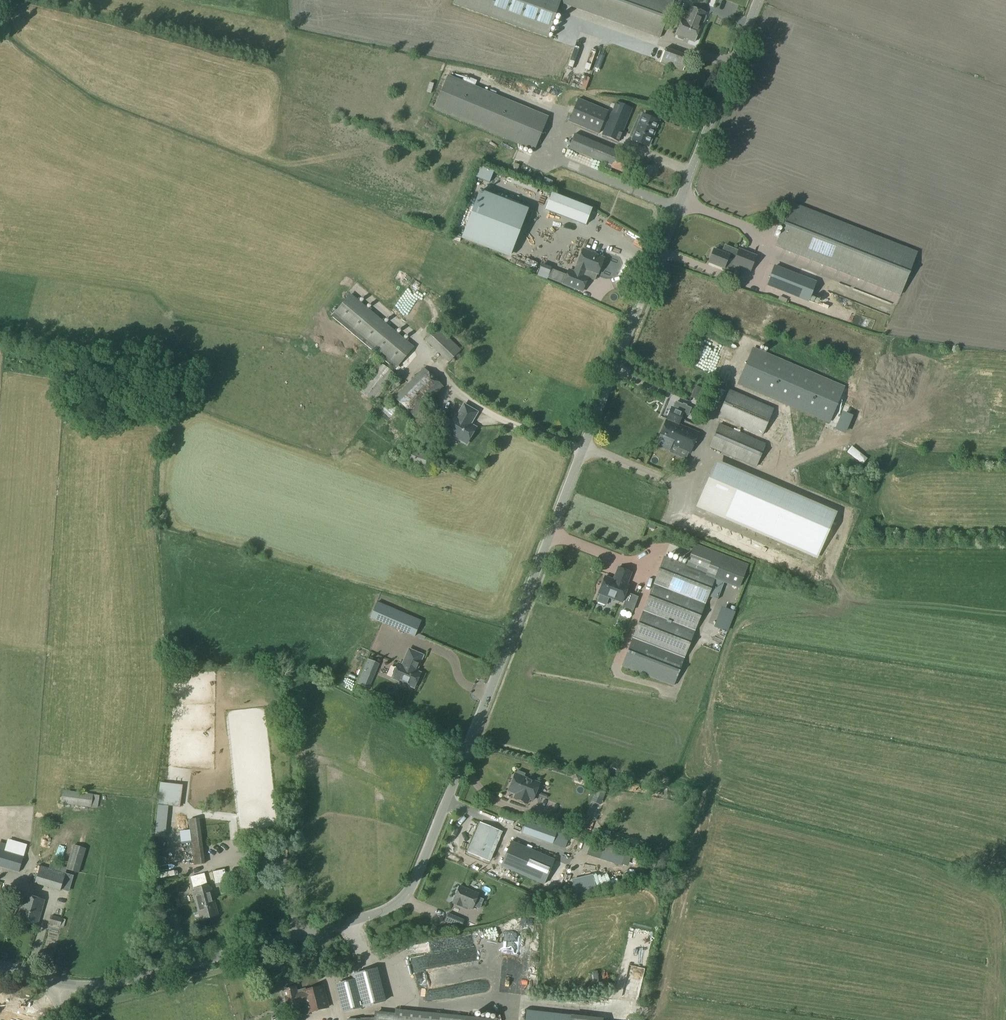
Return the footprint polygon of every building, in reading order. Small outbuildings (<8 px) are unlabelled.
[(452,5),(549,38),(561,4),(660,38),(673,0),(672,0),(454,0),(452,5)] [(685,12),(676,35),(679,36),(678,38),(679,39),(683,41),(685,40),(685,39),(695,42),(701,25),(700,25),(701,23),(703,24),(705,24),(707,18),(707,17),(704,16),(705,13),(691,7),(688,13),(685,12)] [(581,82),(599,38),(587,33),(570,77),(581,82)] [(664,52),(660,63),(683,72),(687,61),(664,52)] [(550,115),(449,74),(435,108),(519,143),(535,149),(550,115)] [(598,134),(608,112),(578,99),(569,122),(598,134)] [(618,142),(632,109),(616,102),(602,136),(618,142)] [(642,115),(632,140),(648,147),(658,122),(642,115)] [(574,135),(568,149),(605,164),(612,166),(613,167),(612,169),(628,175),(632,163),(618,157),(619,153),(574,135)] [(605,164),(602,170),(609,173),(612,166),(605,164)] [(489,183),(493,171),(480,166),(476,178),(489,183)] [(518,181),(514,188),(520,192),(524,185),(518,181)] [(481,190),(463,237),(509,255),(527,209),(481,190)] [(553,193),(545,211),(584,227),(592,208),(553,193)] [(792,204),(775,247),(899,296),(916,253),(792,204)] [(576,226),(539,213),(534,226),(548,231),(550,227),(573,235),(576,226)] [(599,219),(607,223),(610,219),(602,214),(599,219)] [(714,249),(709,262),(723,268),(723,269),(730,272),(733,264),(750,271),(756,255),(739,249),(739,251),(725,245),(722,253),(714,249)] [(569,270),(563,286),(581,293),(587,278),(593,281),(596,275),(596,274),(597,274),(603,259),(583,251),(577,267),(575,272),(569,270)] [(538,261),(535,267),(542,271),(545,265),(538,261)] [(775,268),(768,285),(807,300),(814,284),(775,268)] [(561,284),(565,275),(551,270),(548,278),(561,284)] [(882,306),(886,296),(874,292),(870,302),(882,306)] [(350,294),(333,313),(398,367),(414,347),(350,294)] [(843,320),(839,329),(845,332),(850,323),(843,320)] [(437,328),(425,340),(448,363),(460,351),(437,328)] [(703,331),(700,344),(711,346),(714,334),(703,331)] [(719,373),(725,357),(704,351),(704,352),(695,349),(690,363),(719,373)] [(793,373),(742,356),(735,380),(786,396),(793,373)] [(371,376),(360,392),(375,404),(381,397),(382,395),(397,376),(381,364),(371,376)] [(423,369),(394,399),(413,418),(443,388),(423,369)] [(858,381),(859,370),(849,369),(848,380),(858,381)] [(757,434),(770,402),(725,384),(715,410),(749,423),(746,430),(757,434)] [(692,394),(691,398),(703,403),(705,400),(708,392),(695,387),(692,394)] [(659,440),(656,446),(669,451),(672,445),(690,453),(698,433),(679,425),(683,415),(688,417),(691,409),(676,402),(673,408),(672,408),(659,439),(659,440)] [(390,410),(396,414),(400,408),(393,404),(390,410)] [(447,433),(446,433),(450,436),(450,437),(457,441),(457,439),(467,444),(475,429),(469,426),(476,413),(463,407),(456,419),(455,418),(447,433)] [(757,448),(744,443),(748,432),(715,419),(706,443),(753,461),(757,448)] [(708,466),(706,476),(723,479),(725,469),(708,466)] [(633,639),(623,666),(673,686),(724,555),(695,544),(687,565),(665,557),(633,639)] [(749,565),(724,556),(715,579),(740,589),(749,565)] [(601,594),(598,602),(606,605),(609,597),(622,603),(629,586),(627,585),(631,573),(618,568),(614,580),(605,577),(599,594),(601,594)] [(628,593),(623,607),(633,611),(638,597),(628,593)] [(377,603),(371,618),(415,637),(421,622),(377,603)] [(399,664),(392,679),(401,683),(401,685),(401,687),(405,688),(407,688),(408,686),(414,688),(415,685),(417,684),(420,679),(419,677),(420,674),(416,672),(418,668),(423,656),(409,650),(402,666),(399,664)] [(363,669),(357,683),(369,688),(374,674),(363,669)] [(513,775),(507,791),(516,795),(514,800),(525,805),(527,800),(530,801),(537,785),(522,778),(521,779),(513,775)] [(160,783),(158,805),(165,807),(179,808),(182,786),(160,783)] [(605,791),(596,788),(594,794),(603,797),(605,791)] [(63,791),(61,804),(91,808),(93,795),(63,791)] [(579,813),(575,827),(586,830),(591,816),(579,813)] [(198,819),(188,820),(193,866),(205,865),(198,819)] [(527,822),(522,834),(552,844),(556,832),(527,822)] [(479,823),(467,852),(489,862),(501,832),(479,823)] [(508,840),(497,865),(539,883),(550,859),(508,840)] [(19,874),(27,846),(8,841),(4,851),(0,850),(0,868),(19,874)] [(73,845),(66,869),(79,874),(86,850),(73,845)] [(40,868),(34,884),(59,892),(65,874),(40,867),(40,868)] [(224,870),(212,872),(214,883),(227,880),(224,870)] [(204,874),(190,877),(193,888),(207,885),(204,874)] [(207,885),(193,888),(195,893),(208,890),(207,885)] [(460,887),(453,904),(462,908),(468,910),(469,908),(473,910),(475,907),(480,909),(484,898),(478,896),(479,894),(471,891),(460,887)] [(195,893),(194,893),(201,921),(217,917),(210,889),(208,890),(195,893)] [(24,896),(17,919),(38,925),(45,902),(24,896)] [(448,914),(444,922),(460,929),(464,920),(448,914)] [(51,915),(48,925),(60,928),(63,918),(51,915)] [(348,955),(327,960),(330,972),(351,967),(348,955)] [(379,969),(353,976),(355,980),(362,1007),(362,1008),(387,1001),(379,969)] [(355,980),(335,985),(343,1012),(362,1007),(355,980)] [(283,991),(283,992),(288,1009),(293,1008),(295,1018),(308,1014),(308,1013),(327,1008),(322,987),(321,988),(302,992),(302,990),(295,992),(294,989),(283,991)] [(573,1015),(527,1010),(525,1019),(572,1019),(573,1015)] [(347,1019),(470,1019),(395,1012),(394,1016),(375,1014),(374,1019),(365,1019),(347,1019)]
